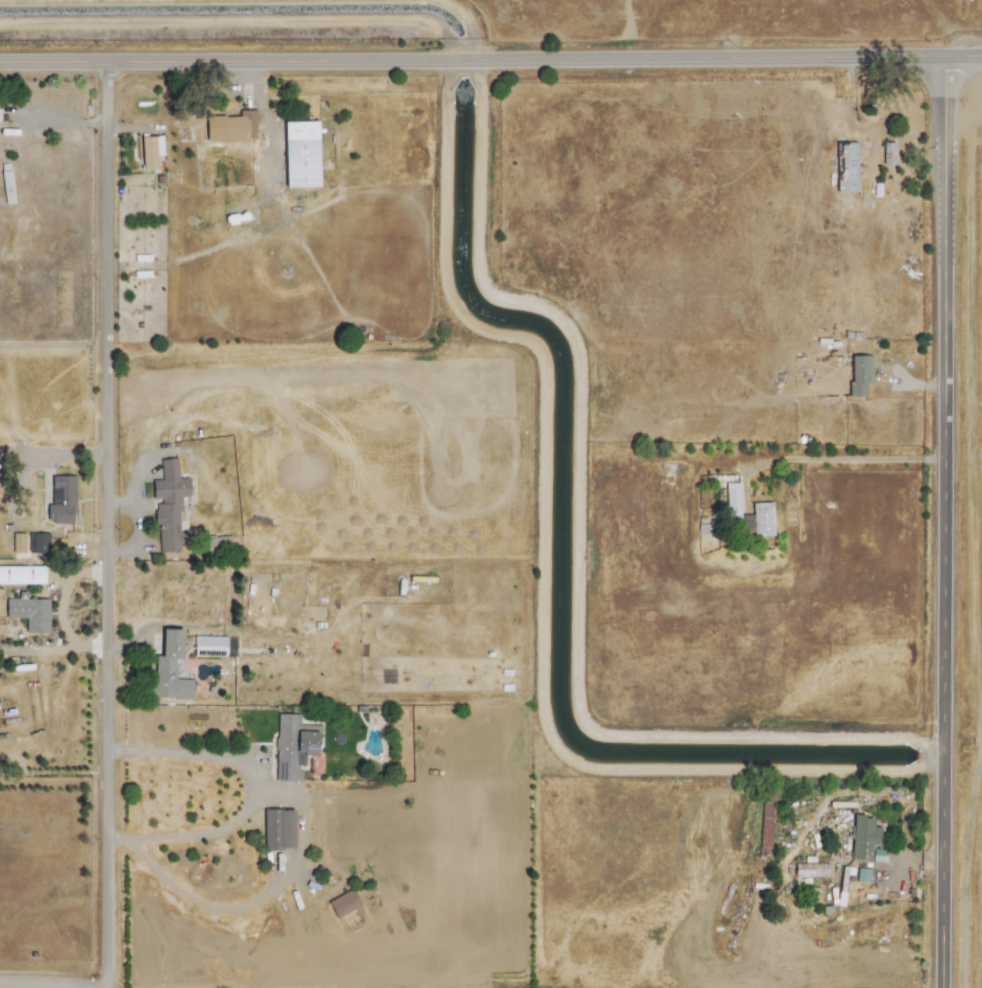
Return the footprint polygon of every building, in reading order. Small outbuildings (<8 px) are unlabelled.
[(205,116),(206,142),(246,141),(246,137),(255,137),(254,109),(238,110),(238,115),(205,116)] [(317,121),(283,121),(284,187),(318,186),(317,121)] [(156,155),(162,155),(161,136),(140,136),(141,170),(157,169),(156,155)] [(839,142),(840,178),(836,178),(836,192),(857,192),(856,142),(839,142)] [(894,142),(882,142),(882,164),(894,165),(894,142)] [(848,396),(865,396),(865,384),(872,383),(871,355),(850,355),(851,382),(848,382),(848,396)] [(159,553),(180,550),(179,543),(190,542),(188,531),(181,532),(177,498),(190,497),(187,477),(178,478),(176,457),(159,459),(161,479),(151,480),(153,501),(159,553)] [(73,475),(49,476),(50,523),(74,523),(73,475)] [(772,535),(771,502),(751,502),(752,514),(739,514),(739,483),(734,483),(734,476),(725,476),(726,527),(740,527),(740,535),(772,535)] [(28,552),(47,553),(48,533),(28,532),(28,552)] [(12,552),(24,552),(24,533),(12,533),(12,552)] [(0,566),(0,583),(43,584),(44,566),(0,566)] [(48,633),(48,598),(22,599),(22,598),(5,598),(5,618),(25,618),(25,633),(48,633)] [(182,629),(162,628),(161,655),(155,655),(154,687),(148,687),(148,698),(191,698),(191,678),(174,678),(175,657),(181,658),(182,629)] [(226,636),(194,635),(193,655),(225,656),(226,636)] [(274,781),(297,781),(297,766),(305,766),(305,755),(316,756),(316,731),(298,731),(298,714),(276,713),(274,781)] [(772,802),(760,802),(759,856),(771,856),(772,802)] [(263,850),(294,849),(293,809),(263,809),(263,850)] [(871,844),(879,844),(879,827),(872,827),(872,816),(852,815),(850,860),(870,860),(871,844)] [(872,861),(885,862),(885,849),(872,849),(872,861)] [(794,862),(794,876),(828,877),(828,863),(794,862)] [(868,882),(869,869),(856,867),(855,881),(868,882)] [(336,918),(360,905),(351,888),(327,902),(336,918)]
